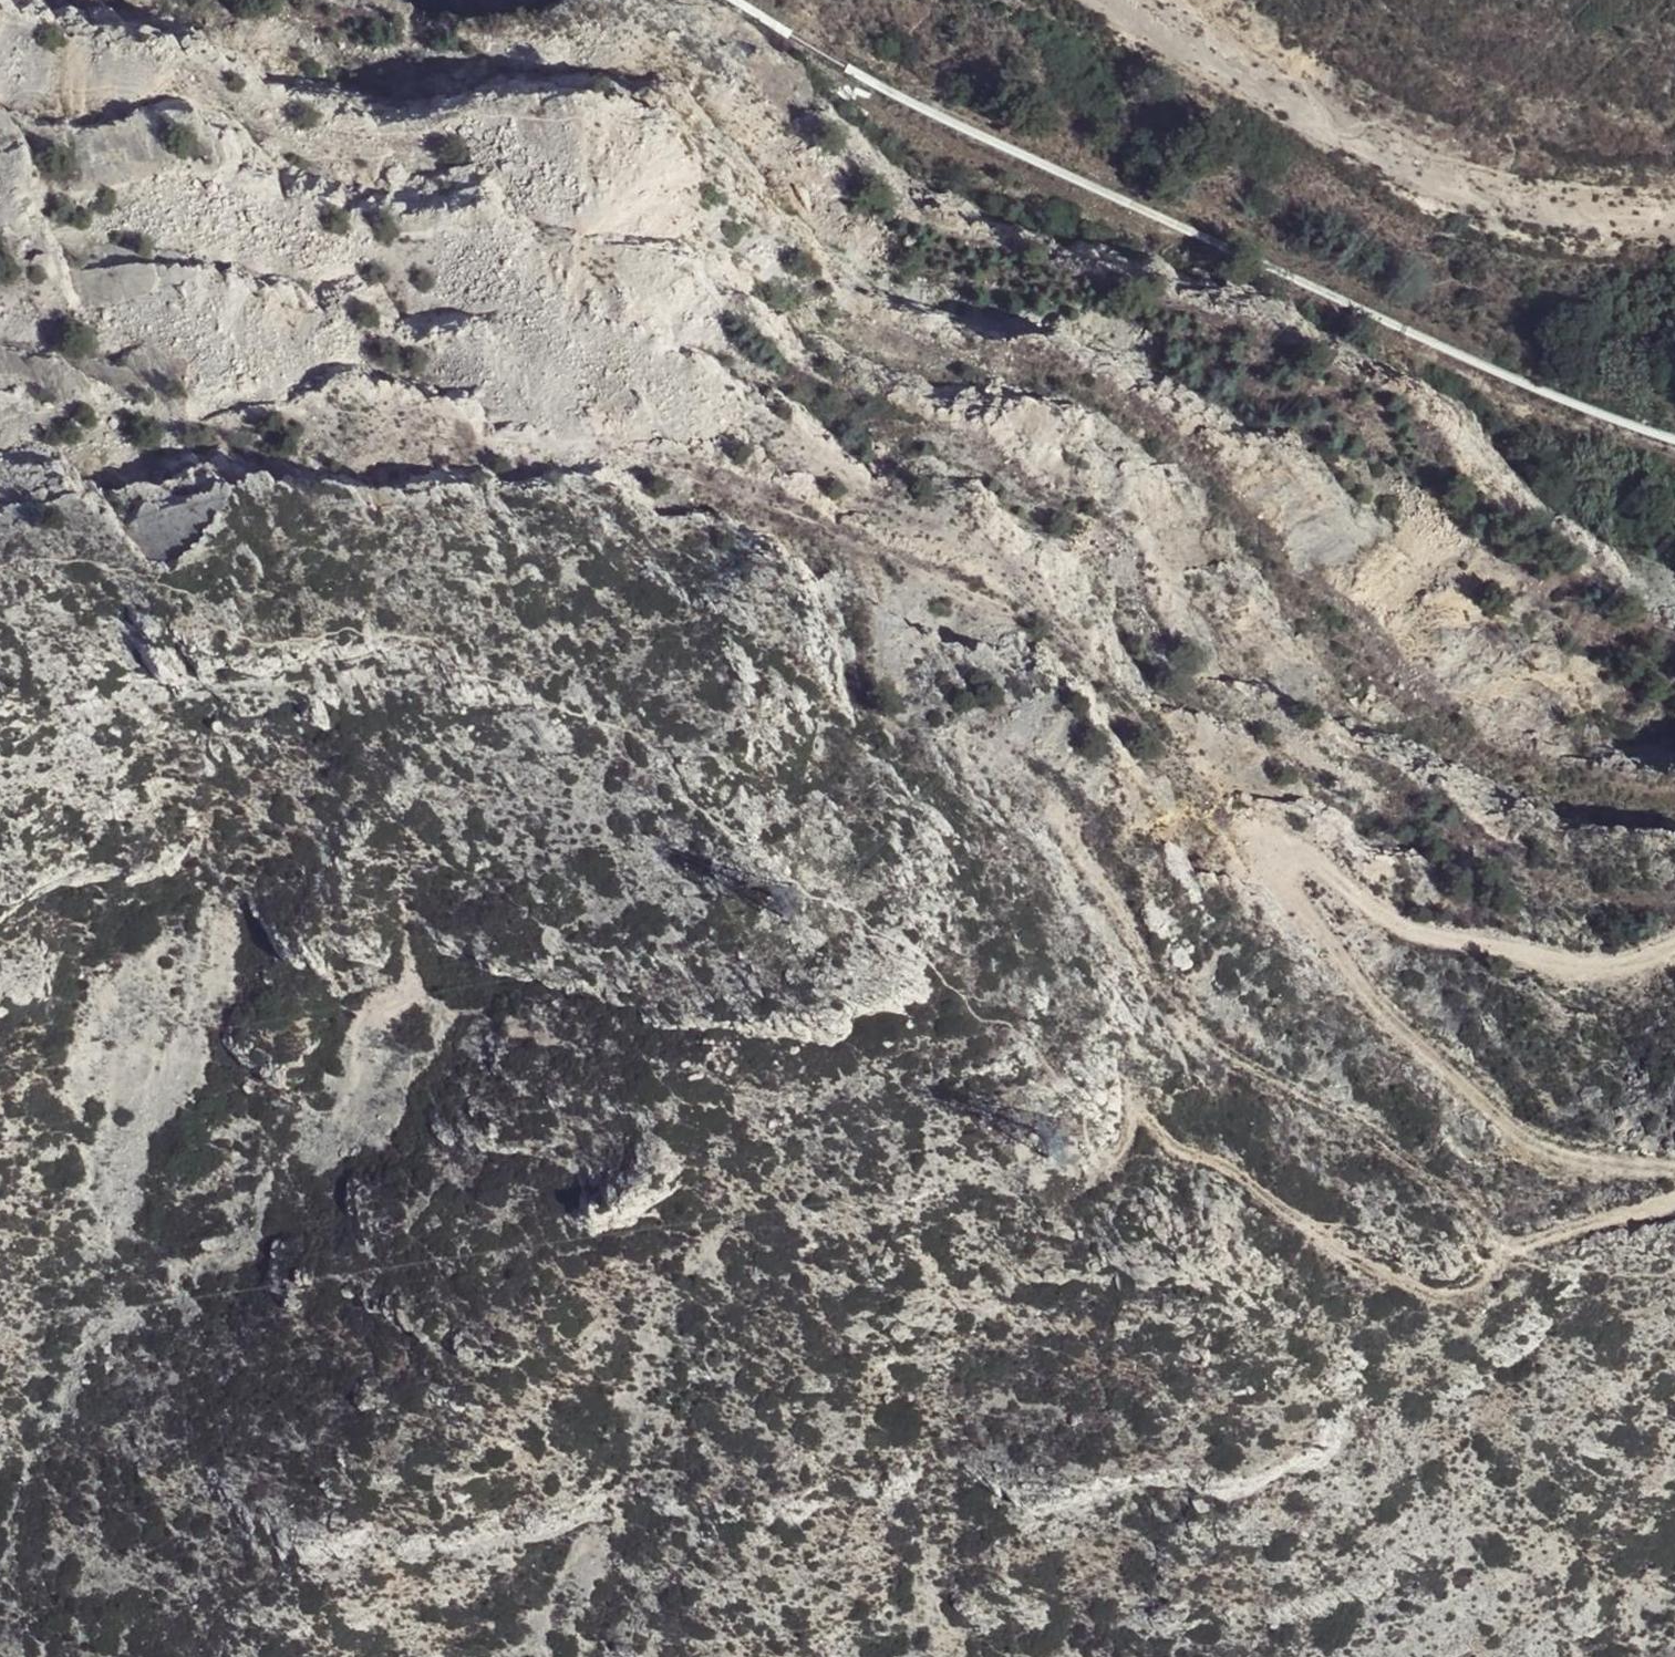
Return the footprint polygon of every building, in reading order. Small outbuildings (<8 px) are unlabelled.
[(19,184),(29,109),(0,105),(0,182),(19,184)] [(86,301),(124,302),(125,278),(148,279),(148,266),(87,264),(86,301)]
